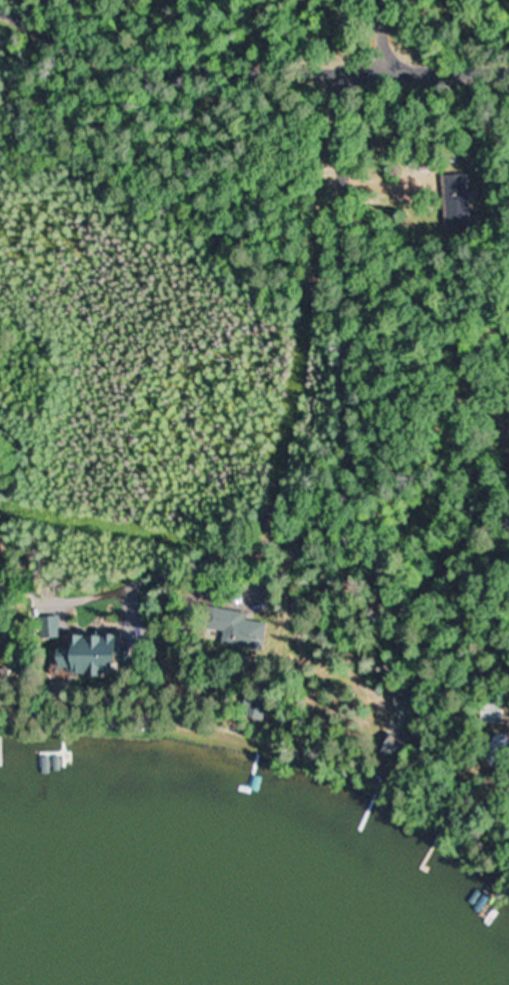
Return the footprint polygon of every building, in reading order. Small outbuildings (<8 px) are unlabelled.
[(472,228),(471,193),(468,193),(468,174),(445,175),(446,228),(472,228)] [(248,613),(207,607),(203,630),(224,633),(222,645),(265,651),(269,623),(246,620),(248,613)] [(54,668),(66,668),(66,676),(116,675),(116,635),(54,635),(54,668)] [(508,703),(482,703),(482,724),(508,724),(508,703)] [(498,732),(482,758),(497,767),(508,747),(508,739),(498,732)] [(379,753),(400,759),(406,740),(386,733),(379,753)]
